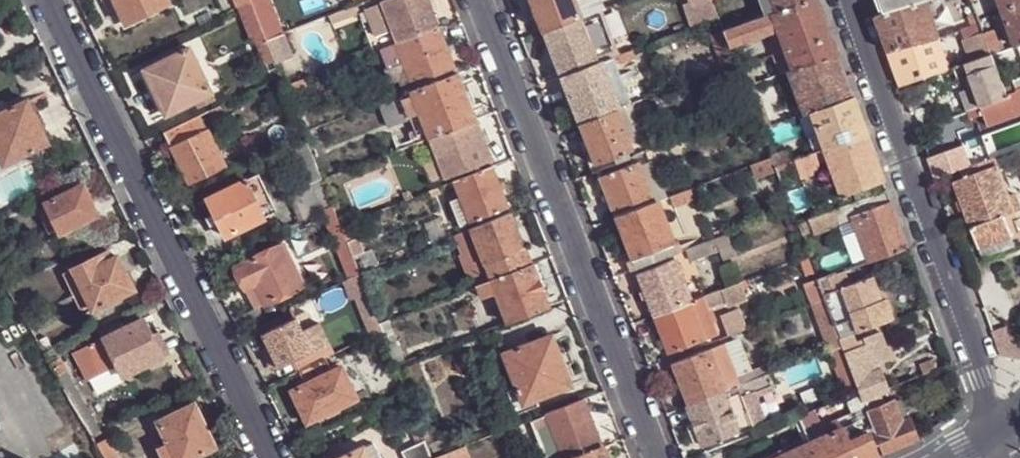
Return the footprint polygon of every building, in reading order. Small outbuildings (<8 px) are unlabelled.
[(166,0),(114,0),(124,22),(166,0)] [(236,6),(249,39),(253,37),(263,33),(254,9),(250,0),(248,0),(242,3),(236,6)] [(254,9),(263,33),(265,39),(282,32),(269,0),(250,0),(254,9)] [(364,8),(372,5),(370,0),(364,0),(337,11),(339,18),(364,8)] [(364,8),(375,34),(391,27),(397,41),(438,25),(428,0),(381,0),(381,1),(372,5),(364,8)] [(541,30),(578,16),(572,0),(530,0),(541,30)] [(578,16),(584,13),(590,11),(599,7),(602,6),(600,0),(572,0),(578,16)] [(764,14),(770,12),(774,11),(770,0),(759,0),(764,14)] [(770,12),(775,28),(790,69),(835,52),(816,0),(801,0),(774,11),(770,12)] [(774,11),(801,0),(770,0),(774,11)] [(874,13),(887,51),(937,34),(927,6),(925,0),(923,0),(883,11),(874,13)] [(883,11),(923,0),(880,0),(883,11)] [(982,34),(981,30),(970,0),(960,0),(969,23),(962,26),(968,40),(982,34)] [(1015,44),(1019,43),(1019,42),(1019,0),(998,0),(1015,44)] [(584,13),(578,16),(592,50),(613,42),(599,7),(590,11),(584,13)] [(337,11),(324,16),(328,23),(339,18),(337,11)] [(764,14),(722,30),(728,45),(775,28),(770,12),(764,14)] [(557,71),(594,56),(592,50),(578,16),(541,30),(557,71)] [(382,47),(379,48),(386,68),(394,65),(404,61),(408,71),(415,88),(456,72),(438,25),(397,41),(382,47)] [(391,27),(375,34),(376,38),(378,37),(382,47),(397,41),(391,27)] [(992,27),(981,30),(982,34),(989,53),(1001,50),(992,27)] [(723,66),(734,62),(728,45),(722,30),(721,28),(709,33),(722,67),(723,66)] [(284,31),(282,32),(265,39),(273,57),(275,62),(293,54),(284,31)] [(263,33),(253,37),(263,62),(273,57),(265,39),(263,33)] [(899,84),(948,68),(937,34),(887,51),(899,84)] [(1010,46),(1014,58),(1019,56),(1019,46),(1019,43),(1015,44),(1010,46)] [(164,113),(210,91),(188,45),(142,67),(164,113)] [(1001,50),(989,53),(993,63),(994,65),(1014,58),(1010,46),(1001,50)] [(631,49),(617,54),(618,61),(633,55),(631,49)] [(790,69),(786,70),(801,114),(809,111),(851,95),(835,52),(790,69)] [(963,62),(967,73),(993,63),(989,53),(963,62)] [(619,107),(629,103),(614,65),(611,57),(601,60),(619,107)] [(601,60),(559,77),(577,124),(615,109),(619,107),(601,60)] [(398,76),(408,71),(404,61),(394,65),(398,76)] [(734,62),(723,66),(731,86),(739,107),(750,104),(744,87),(734,62)] [(993,63),(967,73),(971,85),(978,105),(981,103),(1005,95),(1005,93),(994,65),(993,63)] [(723,93),(731,86),(723,66),(722,67),(714,70),(723,93)] [(284,85),(305,77),(302,71),(283,80),(284,85)] [(408,71),(398,76),(404,92),(410,90),(415,88),(408,71)] [(415,88),(410,90),(428,137),(474,119),(456,72),(415,88)] [(1010,80),(1014,90),(1019,87),(1019,76),(1010,80)] [(284,85),(292,105),(302,101),(298,92),(308,88),(305,77),(284,85)] [(754,83),(744,87),(750,104),(752,109),(756,118),(764,115),(754,83)] [(965,109),(978,105),(971,85),(959,90),(965,109)] [(965,109),(969,118),(982,113),(986,125),(1019,113),(1019,87),(1014,90),(1005,93),(1005,95),(981,103),(978,105),(965,109)] [(380,93),(383,101),(396,96),(393,88),(380,92),(380,93)] [(404,92),(400,94),(408,115),(413,129),(418,141),(418,140),(428,137),(410,90),(404,92)] [(383,101),(380,102),(388,123),(408,115),(400,94),(396,96),(383,101)] [(851,95),(809,111),(817,132),(823,148),(865,133),(851,95)] [(0,112),(0,161),(2,166),(48,144),(26,99),(0,112)] [(619,107),(615,109),(631,150),(645,145),(629,103),(619,107)] [(615,109),(577,124),(594,168),(632,154),(631,150),(615,109)] [(170,145),(205,128),(199,114),(163,131),(170,145)] [(764,115),(756,118),(760,129),(770,125),(765,114),(764,115)] [(474,119),(428,137),(430,143),(438,164),(444,178),(491,161),(474,119)] [(188,184),(224,167),(218,153),(205,128),(170,145),(188,184)] [(412,142),(418,141),(413,129),(407,132),(411,143),(412,142)] [(817,132),(806,136),(809,141),(813,152),(823,148),(817,132)] [(840,196),(882,180),(865,133),(823,148),(827,159),(833,177),(840,196)] [(685,150),(680,138),(675,140),(680,152),(685,150)] [(675,140),(658,146),(662,158),(680,152),(675,140)] [(769,154),(764,140),(756,144),(762,161),(770,157),(769,154)] [(426,169),(438,164),(430,143),(418,147),(426,169)] [(793,145),(769,154),(770,157),(774,166),(780,163),(798,157),(794,147),(793,145)] [(218,153),(224,167),(238,160),(231,146),(229,147),(218,153)] [(645,151),(649,163),(652,162),(662,158),(658,146),(645,151)] [(780,163),(774,166),(775,170),(776,172),(793,166),(797,177),(813,172),(819,162),(827,159),(823,148),(813,152),(798,157),(780,163)] [(958,167),(960,167),(953,148),(926,157),(934,176),(958,167)] [(962,175),(952,178),(978,245),(1011,233),(1003,212),(1013,209),(1007,193),(993,155),(960,167),(958,167),(962,175)] [(755,177),(775,170),(774,166),(770,157),(762,161),(750,165),(755,177)] [(614,217),(653,202),(640,167),(637,161),(598,176),(614,217)] [(653,202),(656,201),(666,197),(652,162),(649,163),(640,167),(653,202)] [(432,183),(444,178),(438,164),(426,169),(432,183)] [(492,166),(453,180),(459,197),(469,221),(508,207),(492,166)] [(258,172),(244,179),(262,216),(276,209),(258,172)] [(225,234),(262,216),(244,179),(234,184),(231,178),(226,180),(229,186),(207,197),(219,221),(225,234)] [(83,184),(77,186),(83,198),(88,195),(83,184)] [(59,233),(97,214),(88,195),(83,198),(77,186),(44,203),(59,233)] [(673,207),(688,202),(684,190),(669,196),(673,207)] [(886,190),(847,203),(851,214),(890,200),(886,190)] [(1014,191),(1007,193),(1013,209),(1019,206),(1014,191)] [(215,223),(219,221),(207,197),(203,198),(215,223)] [(469,221),(459,197),(448,201),(458,226),(469,221)] [(869,260),(906,246),(890,200),(851,214),(854,220),(869,260)] [(653,202),(614,217),(627,253),(630,259),(673,243),(656,201),(653,202)] [(847,203),(835,208),(839,220),(841,224),(854,220),(851,214),(847,203)] [(319,209),(327,229),(339,223),(331,204),(319,209)] [(839,220),(835,208),(814,215),(819,227),(839,220)] [(511,212),(470,229),(476,242),(481,256),(487,272),(490,279),(530,264),(511,212)] [(339,223),(327,229),(340,260),(351,255),(351,254),(345,239),(339,223)] [(461,248),(476,242),(470,229),(456,234),(461,248)] [(694,246),(685,249),(689,260),(718,249),(722,259),(734,254),(726,233),(704,241),(706,247),(697,251),(694,246)] [(356,235),(345,239),(351,254),(362,250),(356,235)] [(673,243),(630,259),(634,269),(676,253),(673,243)] [(265,302),(302,284),(283,244),(235,266),(245,287),(256,282),(265,302)] [(351,255),(358,272),(375,265),(368,247),(362,250),(351,254),(351,255)] [(110,251),(94,258),(97,266),(113,259),(110,251)] [(627,253),(613,258),(615,262),(624,259),(629,270),(634,269),(630,259),(627,253)] [(0,254),(0,274),(9,270),(0,254)] [(351,255),(340,260),(347,277),(348,277),(358,273),(358,272),(351,255)] [(91,310),(134,290),(119,256),(113,259),(97,266),(94,258),(73,268),(91,310)] [(480,274),(487,272),(481,256),(474,259),(480,274)] [(673,259),(636,274),(652,315),(689,301),(673,259)] [(507,321),(547,306),(530,264),(490,279),(495,291),(507,321)] [(824,298),(834,325),(848,320),(853,333),(892,318),(884,297),(880,299),(879,294),(871,275),(847,283),(842,270),(817,279),(824,298)] [(354,292),(364,287),(358,273),(348,277),(354,292)] [(481,297),(495,291),(490,279),(476,285),(481,297)] [(810,303),(816,301),(824,298),(817,279),(803,285),(810,303)] [(721,289),(724,299),(743,291),(739,281),(721,289)] [(255,307),(265,302),(256,282),(245,287),(255,307)] [(707,305),(724,299),(721,289),(703,295),(707,305)] [(689,301),(704,338),(718,333),(707,305),(703,295),(689,301)] [(816,301),(810,303),(828,350),(842,345),(839,338),(834,325),(824,298),(816,301)] [(666,353),(704,338),(689,301),(652,315),(666,353)] [(715,317),(723,336),(746,327),(738,308),(715,317)] [(372,309),(362,313),(371,334),(381,329),(372,309)] [(267,346),(277,366),(293,359),(310,351),(300,329),(293,316),(260,333),(267,346)] [(123,377),(161,358),(149,336),(142,320),(85,346),(99,375),(118,366),(123,377)] [(848,320),(834,325),(839,338),(851,334),(853,333),(848,320)] [(999,354),(1017,358),(1018,358),(1019,357),(1019,320),(990,330),(999,354)] [(317,321),(300,329),(310,351),(317,347),(327,342),(317,321)] [(864,343),(865,343),(872,362),(889,355),(880,331),(863,338),(864,343)] [(158,332),(149,336),(161,358),(169,354),(158,332)] [(557,332),(550,335),(553,342),(560,339),(557,332)] [(851,334),(839,338),(842,345),(844,351),(856,346),(854,341),(852,336),(851,334)] [(550,335),(494,356),(509,393),(514,405),(527,401),(569,384),(567,377),(562,365),(558,354),(553,342),(550,335)] [(749,367),(737,337),(722,342),(734,373),(749,367)] [(327,342),(317,347),(319,352),(321,351),(322,355),(332,351),(327,342)] [(687,404),(724,390),(736,386),(739,385),(734,373),(722,342),(670,363),(687,404)] [(856,346),(844,351),(859,391),(862,398),(874,392),(886,388),(879,368),(875,370),(872,362),(865,343),(864,343),(856,346)] [(828,350),(826,351),(842,398),(859,391),(844,351),(842,345),(828,350)] [(267,346),(261,349),(271,369),(277,366),(267,346)] [(310,351),(293,359),(298,370),(323,357),(322,355),(321,351),(319,352),(317,347),(310,351)] [(564,351),(558,354),(562,365),(569,363),(572,361),(568,350),(564,351)] [(301,377),(304,383),(330,370),(323,357),(298,370),(301,377)] [(935,369),(930,359),(918,364),(922,374),(935,369)] [(65,372),(58,360),(49,365),(56,376),(65,372)] [(754,378),(766,374),(761,363),(749,367),(734,373),(739,385),(754,378)] [(304,383),(289,389),(305,422),(355,398),(339,365),(330,370),(304,383)] [(766,374),(754,378),(759,389),(773,383),(769,373),(766,374)] [(574,374),(567,377),(569,384),(576,381),(574,374)] [(736,386),(740,395),(758,389),(759,389),(754,378),(739,385),(736,386)] [(759,389),(758,389),(761,399),(776,393),(773,383),(759,389)] [(736,386),(724,390),(740,430),(752,426),(740,395),(736,386)] [(724,390),(687,404),(703,445),(740,430),(724,390)] [(859,391),(842,398),(847,412),(855,409),(858,417),(867,414),(866,412),(864,406),(862,398),(859,391)] [(874,392),(862,398),(864,406),(866,412),(872,409),(880,406),(874,392)] [(508,418),(514,405),(509,393),(499,396),(508,418)] [(902,422),(908,419),(900,398),(893,401),(902,422)] [(545,413),(563,457),(570,457),(601,446),(582,399),(545,413)] [(514,405),(508,418),(531,410),(527,401),(514,405)] [(882,452),(915,437),(908,419),(902,422),(893,401),(880,406),(872,409),(866,412),(867,414),(882,452)] [(214,448),(193,405),(157,422),(168,443),(175,457),(197,457),(197,456),(214,448)] [(804,430),(818,424),(812,409),(797,415),(804,430)] [(545,413),(537,416),(540,421),(534,424),(547,457),(563,457),(545,413)] [(877,457),(867,432),(846,442),(841,427),(810,441),(817,457),(874,457),(877,457)] [(95,444),(104,457),(117,457),(106,438),(95,444)] [(424,439),(401,450),(405,457),(419,457),(429,453),(424,439)] [(344,452),(338,441),(320,450),(323,457),(331,457),(344,452)] [(810,441),(778,456),(779,457),(817,457),(810,441)] [(363,445),(369,457),(381,457),(374,445),(370,442),(363,445)] [(168,443),(157,448),(162,457),(175,457),(168,443)] [(434,457),(474,457),(468,443),(434,457)] [(363,445),(362,444),(344,452),(331,457),(369,457),(363,445)] [(601,446),(570,457),(606,457),(601,446)]
